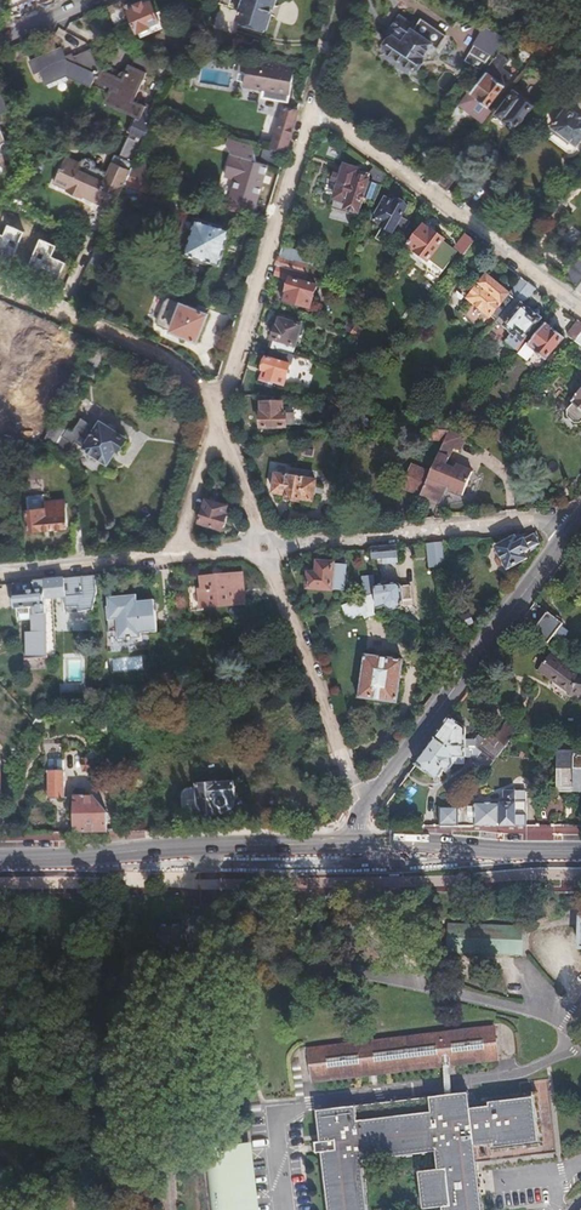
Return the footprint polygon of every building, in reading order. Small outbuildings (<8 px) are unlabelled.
[(136,3),(145,25),(166,17),(159,0),(142,0),(136,3)] [(239,19),(268,27),(276,0),(244,0),(239,19)] [(387,47),(421,70),(439,42),(447,47),(453,38),(423,18),(419,24),(404,13),(394,26),(399,29),(387,47)] [(463,54),(479,65),(502,32),(486,22),(463,54)] [(127,131),(144,139),(158,108),(142,101),(142,103),(133,99),(145,72),(150,74),(158,57),(139,47),(127,69),(126,69),(125,69),(124,70),(123,70),(122,70),(121,71),(120,71),(120,72),(119,72),(119,73),(119,74),(118,74),(118,75),(118,76),(99,68),(91,48),(67,58),(61,46),(28,60),(34,73),(40,71),(46,84),(65,75),(90,86),(91,85),(119,97),(115,107),(134,116),(127,131)] [(417,75),(421,70),(387,47),(383,52),(417,75)] [(290,95),(293,72),(247,64),(244,88),(249,88),(264,91),(268,91),(282,94),(290,95)] [(487,68),(472,89),(490,103),(505,81),(487,68)] [(200,69),(198,83),(227,86),(229,72),(200,69)] [(468,87),(476,75),(468,69),(460,81),(468,87)] [(264,91),(249,88),(247,95),(262,97),(264,91)] [(512,89),(496,110),(507,118),(502,124),(511,131),(532,103),(512,89)] [(282,94),(268,91),(267,98),(282,100),(282,94)] [(553,122),(578,141),(580,136),(580,96),(575,91),(553,122)] [(271,146),(286,151),(298,111),(282,106),(271,146)] [(135,160),(141,146),(127,139),(117,162),(132,168),(135,160)] [(268,163),(256,160),(231,152),(225,173),(238,177),(229,204),(254,212),(268,163)] [(106,180),(103,178),(97,175),(78,167),(80,162),(65,155),(54,183),(65,188),(63,191),(81,199),(83,196),(104,206),(117,178),(109,175),(106,180)] [(438,183),(450,165),(442,159),(429,176),(438,183)] [(82,161),(80,162),(78,167),(97,175),(97,173),(97,170),(96,167),(94,165),(92,163),(90,161),(88,160),(85,160),(82,161)] [(135,160),(132,168),(129,173),(145,178),(149,179),(153,166),(135,160)] [(370,187),(378,189),(384,174),(384,172),(372,163),(370,170),(370,172),(373,177),(370,187)] [(121,192),(129,173),(110,164),(103,178),(106,180),(109,175),(117,178),(104,206),(113,210),(121,192)] [(360,204),(370,172),(345,165),(342,175),(336,173),(333,175),(332,178),(333,181),(340,183),(338,188),(334,187),(332,196),(360,204)] [(460,172),(450,165),(438,183),(447,190),(460,172)] [(502,180),(488,170),(478,185),(491,195),(502,180)] [(129,173),(121,192),(139,200),(140,197),(139,197),(143,189),(144,189),(145,187),(151,190),(155,181),(149,179),(145,178),(129,173)] [(381,200),(373,225),(382,228),(380,236),(392,239),(394,231),(404,233),(409,217),(400,215),(403,203),(391,200),(390,202),(381,200)] [(219,261),(230,226),(211,219),(195,214),(194,219),(185,246),(184,249),(212,259),(219,261)] [(185,246),(194,219),(182,215),(173,243),(185,246)] [(423,225),(407,246),(427,261),(431,256),(442,265),(455,248),(423,225)] [(0,235),(0,256),(10,261),(23,233),(7,226),(2,236),(0,235)] [(457,247),(465,253),(474,241),(467,235),(457,247)] [(55,246),(39,239),(27,266),(56,279),(64,262),(51,256),(55,246)] [(111,252),(97,246),(95,249),(110,256),(111,252)] [(212,259),(184,249),(182,256),(210,265),(212,259)] [(280,255),(277,264),(306,273),(309,264),(280,255)] [(528,282),(520,276),(507,291),(485,273),(466,298),(495,321),(528,282)] [(292,277),(285,297),(308,304),(315,283),(292,277)] [(495,321),(495,322),(503,329),(506,325),(522,304),(523,303),(535,288),(528,282),(495,321)] [(162,324),(175,330),(198,339),(208,309),(185,301),(172,296),(168,300),(162,319),(162,324)] [(522,304),(506,325),(523,338),(539,318),(522,304)] [(271,346),(294,353),(303,324),(283,318),(280,326),(278,325),(271,346)] [(574,318),(564,331),(571,337),(572,338),(580,326),(580,323),(574,318)] [(529,343),(537,349),(547,357),(563,337),(545,322),(529,343)] [(572,338),(580,345),(580,326),(572,338)] [(85,335),(72,330),(66,343),(78,349),(85,335)] [(103,362),(110,346),(94,340),(87,355),(103,362)] [(529,343),(526,341),(517,351),(528,360),(537,349),(529,343)] [(284,384),(294,353),(271,346),(261,377),(284,384)] [(572,399),(580,408),(580,389),(572,399)] [(263,401),(261,426),(286,427),(288,411),(284,411),(285,402),(263,401)] [(72,427),(54,414),(43,437),(59,452),(68,439),(73,442),(77,438),(86,445),(107,461),(117,448),(124,449),(129,441),(126,436),(104,420),(101,418),(96,424),(81,414),(72,427)] [(437,465),(422,492),(439,501),(448,484),(452,487),(451,489),(463,495),(476,472),(461,464),(458,469),(449,464),(459,446),(464,449),(471,435),(458,425),(454,432),(451,437),(437,465)] [(422,492),(437,465),(424,458),(410,486),(422,492)] [(276,471),(272,488),(283,491),(282,495),(301,499),(302,495),(313,497),(317,480),(276,471)] [(228,505),(207,497),(199,521),(224,529),(228,515),(226,514),(228,505)] [(44,506),(26,507),(28,529),(67,526),(64,498),(44,499),(44,506)] [(86,551),(83,524),(74,525),(76,542),(74,542),(74,552),(86,551)] [(520,530),(509,531),(511,537),(498,544),(508,564),(525,555),(522,549),(528,546),(536,542),(532,534),(524,538),(520,530)] [(442,542),(426,544),(429,569),(445,567),(442,542)] [(394,543),(371,545),(374,558),(384,556),(385,560),(397,559),(394,543)] [(531,552),(528,546),(522,549),(525,555),(531,552)] [(311,573),(310,585),(345,588),(347,562),(320,560),(318,574),(311,573)] [(380,593),(382,605),(393,604),(394,611),(404,610),(408,605),(407,593),(418,592),(416,576),(406,577),(399,573),(377,575),(380,593)] [(366,577),(371,596),(380,593),(377,575),(377,574),(366,577)] [(205,591),(202,591),(203,607),(245,602),(242,575),(204,578),(205,591)] [(82,577),(50,580),(50,595),(82,592),(82,577)] [(44,580),(13,583),(15,607),(32,606),(33,631),(29,632),(31,658),(49,657),(46,612),(44,580)] [(367,610),(382,605),(380,593),(371,596),(351,602),(354,609),(365,605),(367,610)] [(121,605),(108,606),(110,630),(138,628),(138,633),(158,631),(155,599),(122,602),(121,605)] [(547,609),(532,629),(548,641),(563,621),(547,609)] [(367,646),(358,687),(396,695),(404,653),(367,646)] [(539,666),(570,689),(580,690),(580,671),(576,671),(550,651),(539,666)] [(67,654),(66,679),(84,680),(85,655),(67,654)] [(110,658),(111,671),(143,670),(143,657),(110,658)] [(464,723),(450,712),(434,734),(446,743),(466,741),(464,723)] [(496,733),(488,726),(475,742),(483,748),(496,733)] [(505,739),(496,733),(483,748),(492,755),(505,739)] [(467,754),(466,741),(446,743),(434,734),(414,761),(424,768),(427,767),(432,770),(446,765),(449,767),(454,766),(455,755),(467,754)] [(66,750),(66,768),(84,769),(85,751),(66,750)] [(481,769),(488,759),(478,751),(471,760),(481,769)] [(556,751),(556,787),(580,787),(580,751),(556,751)] [(314,771),(332,765),(327,753),(309,759),(314,771)] [(61,761),(45,761),(46,797),(61,796),(61,761)] [(227,783),(189,784),(189,815),(217,813),(220,813),(222,812),(224,810),(225,808),(226,806),(227,803),(227,783)] [(475,801),(476,822),(525,822),(525,800),(523,800),(516,801),(516,791),(516,787),(503,787),(503,794),(500,800),(475,801)] [(73,796),(73,831),(105,831),(105,813),(88,796),(73,796)] [(468,803),(458,803),(458,806),(458,822),(470,822),(470,815),(468,815),(468,803)] [(458,822),(458,806),(440,806),(440,822),(442,822),(458,822)] [(447,925),(446,951),(521,955),(523,929),(447,925)] [(179,926),(155,927),(156,951),(179,950),(179,926)] [(311,1086),(441,1071),(448,1070),(496,1065),(491,1029),(307,1051),(311,1086)] [(441,1071),(443,1097),(450,1096),(448,1070),(441,1071)] [(319,1143),(321,1156),(327,1209),(480,1209),(473,1148),(486,1146),(487,1154),(539,1148),(533,1096),(481,1102),(482,1108),(468,1109),(466,1094),(450,1096),(443,1097),(315,1111),(319,1143)] [(321,1156),(319,1143),(312,1143),(314,1156),(321,1156)] [(204,1149),(211,1209),(254,1209),(246,1145),(204,1149)]
